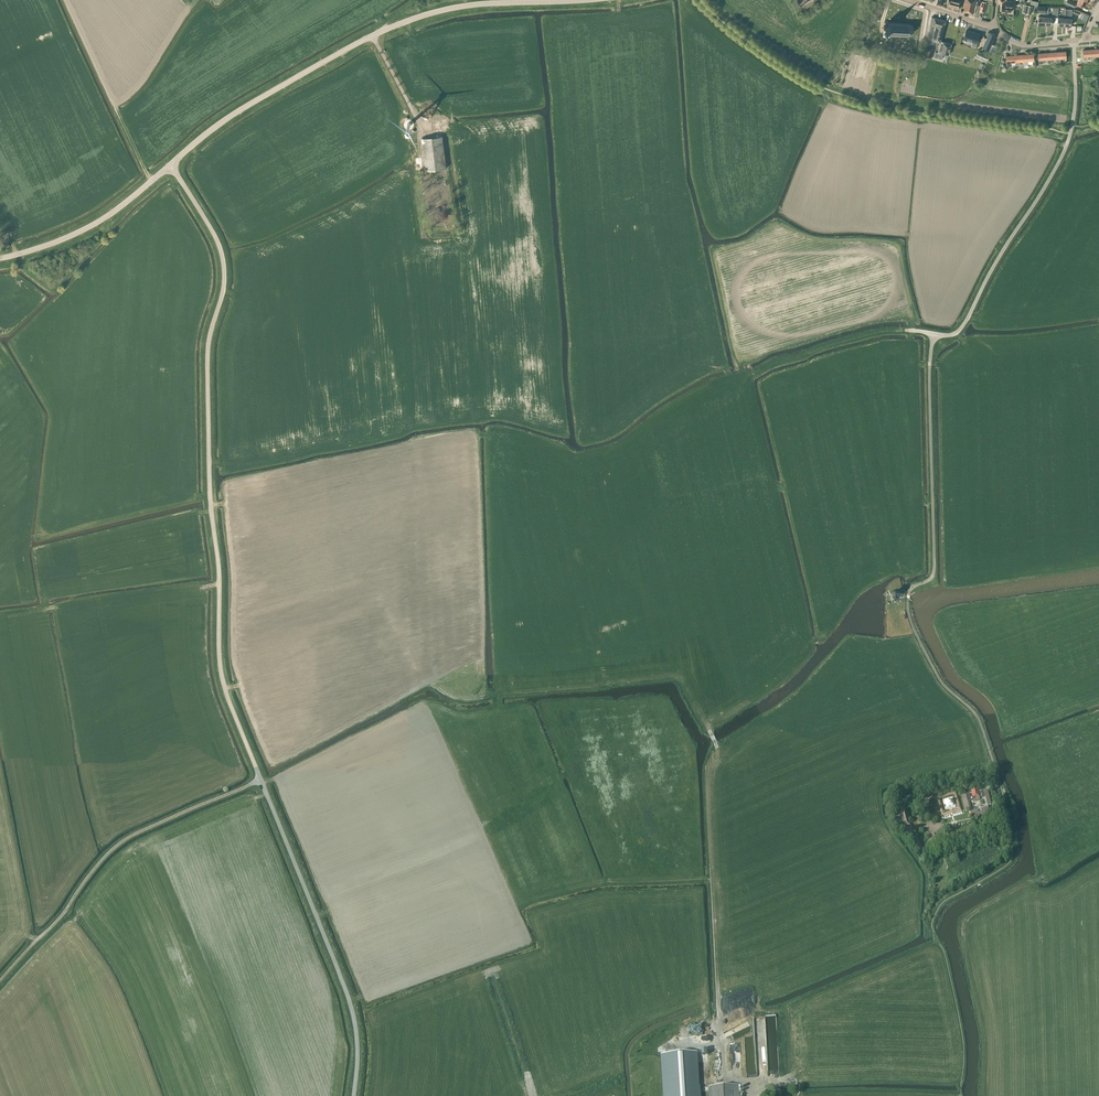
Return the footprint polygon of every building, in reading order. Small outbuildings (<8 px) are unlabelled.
[(953,7),(960,8),(961,2),(958,1),(959,0),(955,0),(953,7)] [(973,14),(976,0),(965,0),(962,10),(973,14)] [(1002,4),(1001,11),(1011,12),(1011,7),(1014,7),(1014,1),(1006,1),(1005,5),(1002,4)] [(1038,24),(1045,24),(1045,9),(1046,6),(1037,6),(1036,12),(1041,12),(1041,16),(1038,16),(1038,24)] [(946,21),(931,17),(928,39),(932,39),(932,40),(940,42),(940,41),(946,21)] [(883,31),(883,34),(909,35),(912,34),(914,31),(914,28),(912,26),(910,24),(887,23),(888,22),(887,21),(884,21),(884,22),(884,24),(883,31)] [(963,39),(972,42),(971,46),(975,48),(977,43),(980,34),(966,30),(963,39)] [(995,35),(989,32),(982,47),(988,50),(995,35)] [(935,51),(934,57),(941,59),(943,53),(948,55),(951,44),(940,41),(940,42),(937,52),(935,51)] [(925,57),(931,59),(933,50),(927,48),(925,57)] [(1092,56),(1092,49),(1083,50),(1083,60),(1088,60),(1088,57),(1092,56)] [(987,59),(988,55),(978,51),(976,57),(984,60),(984,58),(987,59)] [(1055,52),(1056,59),(1056,62),(1060,62),(1060,59),(1066,58),(1066,51),(1055,52)] [(1052,59),(1056,59),(1055,52),(1047,53),(1047,60),(1048,63),(1052,63),(1052,59)] [(1043,60),(1047,60),(1047,53),(1038,53),(1039,64),(1043,63),(1043,60)] [(1023,55),(1023,61),(1024,65),(1027,64),(1028,64),(1028,61),(1034,60),(1033,54),(1023,55)] [(1015,62),(1014,55),(1006,56),(1006,66),(1011,66),(1011,62),(1015,62)] [(1019,62),(1023,61),(1023,55),(1014,55),(1015,62),(1015,65),(1019,65),(1019,62)] [(422,138),(426,170),(446,168),(442,136),(422,138)] [(894,599),(898,600),(900,597),(901,594),(898,591),(895,591),(892,593),(892,596),(894,599)] [(982,790),(986,805),(991,804),(987,789),(982,790)] [(952,813),(962,810),(956,791),(936,796),(942,816),(952,813)] [(962,795),(966,810),(971,809),(967,794),(962,795)] [(945,800),(947,807),(953,805),(951,799),(945,800)] [(970,812),(971,817),(990,812),(988,807),(980,809),(981,812),(978,813),(977,810),(970,812)] [(911,825),(910,824),(909,818),(908,818),(908,815),(907,815),(905,809),(899,811),(901,817),(902,820),(901,820),(903,827),(904,827),(904,828),(912,826),(912,825),(911,825)] [(923,849),(916,836),(909,839),(917,853),(923,849)] [(735,1027),(737,1032),(742,1029),(744,1034),(750,1031),(746,1022),(735,1027)] [(696,1052),(662,1054),(665,1095),(699,1095),(696,1052)] [(755,1091),(755,1089),(755,1088),(754,1087),(753,1086),(752,1085),(750,1084),(749,1084),(747,1083),(746,1084),(745,1084),(743,1085),(742,1086),(741,1087),(741,1089),(741,1091),(741,1093),(741,1094),(742,1095),(743,1095),(753,1095),(754,1095),(755,1094),(755,1092),(755,1091)] [(738,1084),(709,1086),(709,1095),(739,1095),(738,1084)]
